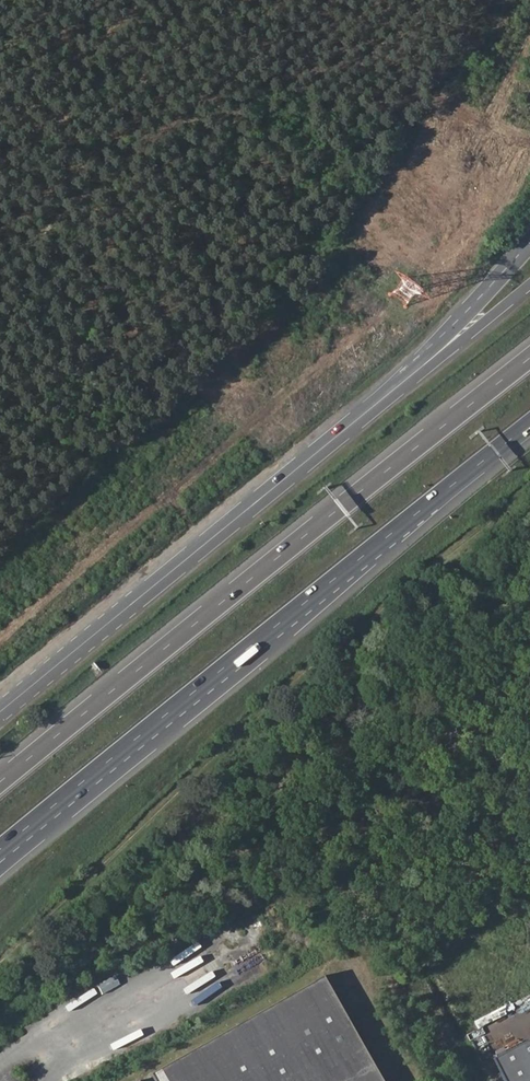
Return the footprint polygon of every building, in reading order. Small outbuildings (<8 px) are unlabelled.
[(156,1079),(157,1080),(379,1080),(329,987),(156,1079)] [(486,1061),(496,1080),(529,1080),(529,1038),(486,1061)]
